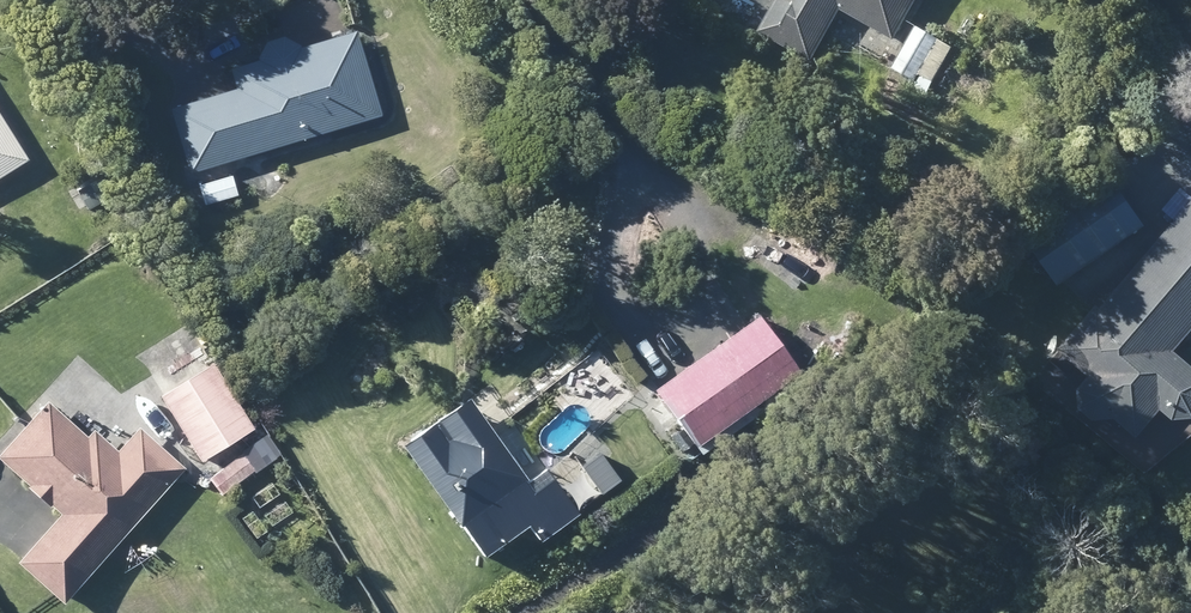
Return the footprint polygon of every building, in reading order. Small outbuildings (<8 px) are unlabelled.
[(828,23),(837,7),(891,38),(912,0),(772,0),(762,19),(755,30),(808,60),(828,23)] [(892,62),(889,67),(910,78),(934,38),(913,25),(892,62)] [(357,48),(353,35),(352,30),(295,48),(294,44),(281,37),(278,36),(265,40),(261,41),(254,56),(255,60),(253,61),(226,69),(232,88),(169,107),(163,109),(183,174),(185,173),(378,114),(370,90),(357,48)] [(919,76),(912,92),(923,96),(930,81),(919,76)] [(25,159),(0,120),(0,174),(25,159)] [(201,204),(234,194),(229,177),(197,187),(201,204)] [(1088,215),(1106,232),(1124,212),(1106,195),(1088,215)] [(1190,417),(1190,416),(1190,369),(1170,351),(1190,326),(1190,199),(1098,307),(1095,305),(1057,350),(1087,376),(1074,391),(1076,406),(1090,419),(1111,418),(1133,437),(1157,409),(1168,419),(1190,417)] [(697,455),(802,383),(755,316),(651,388),(660,402),(649,409),(659,424),(671,416),(680,429),(668,436),(678,450),(689,443),(697,455)] [(198,460),(202,458),(248,427),(205,362),(162,391),(155,395),(198,460)] [(606,394),(616,384),(606,373),(596,384),(606,394)] [(539,468),(535,471),(523,481),(459,395),(395,443),(478,554),(521,521),(535,539),(572,513),(553,487),(546,477),(539,468)] [(51,407),(42,399),(0,446),(0,462),(25,484),(23,486),(45,506),(48,505),(56,513),(18,555),(12,561),(57,602),(102,553),(108,546),(180,467),(134,426),(131,429),(112,450),(89,429),(83,436),(51,407)] [(211,474),(208,477),(221,494),(251,470),(238,453),(211,474)]
